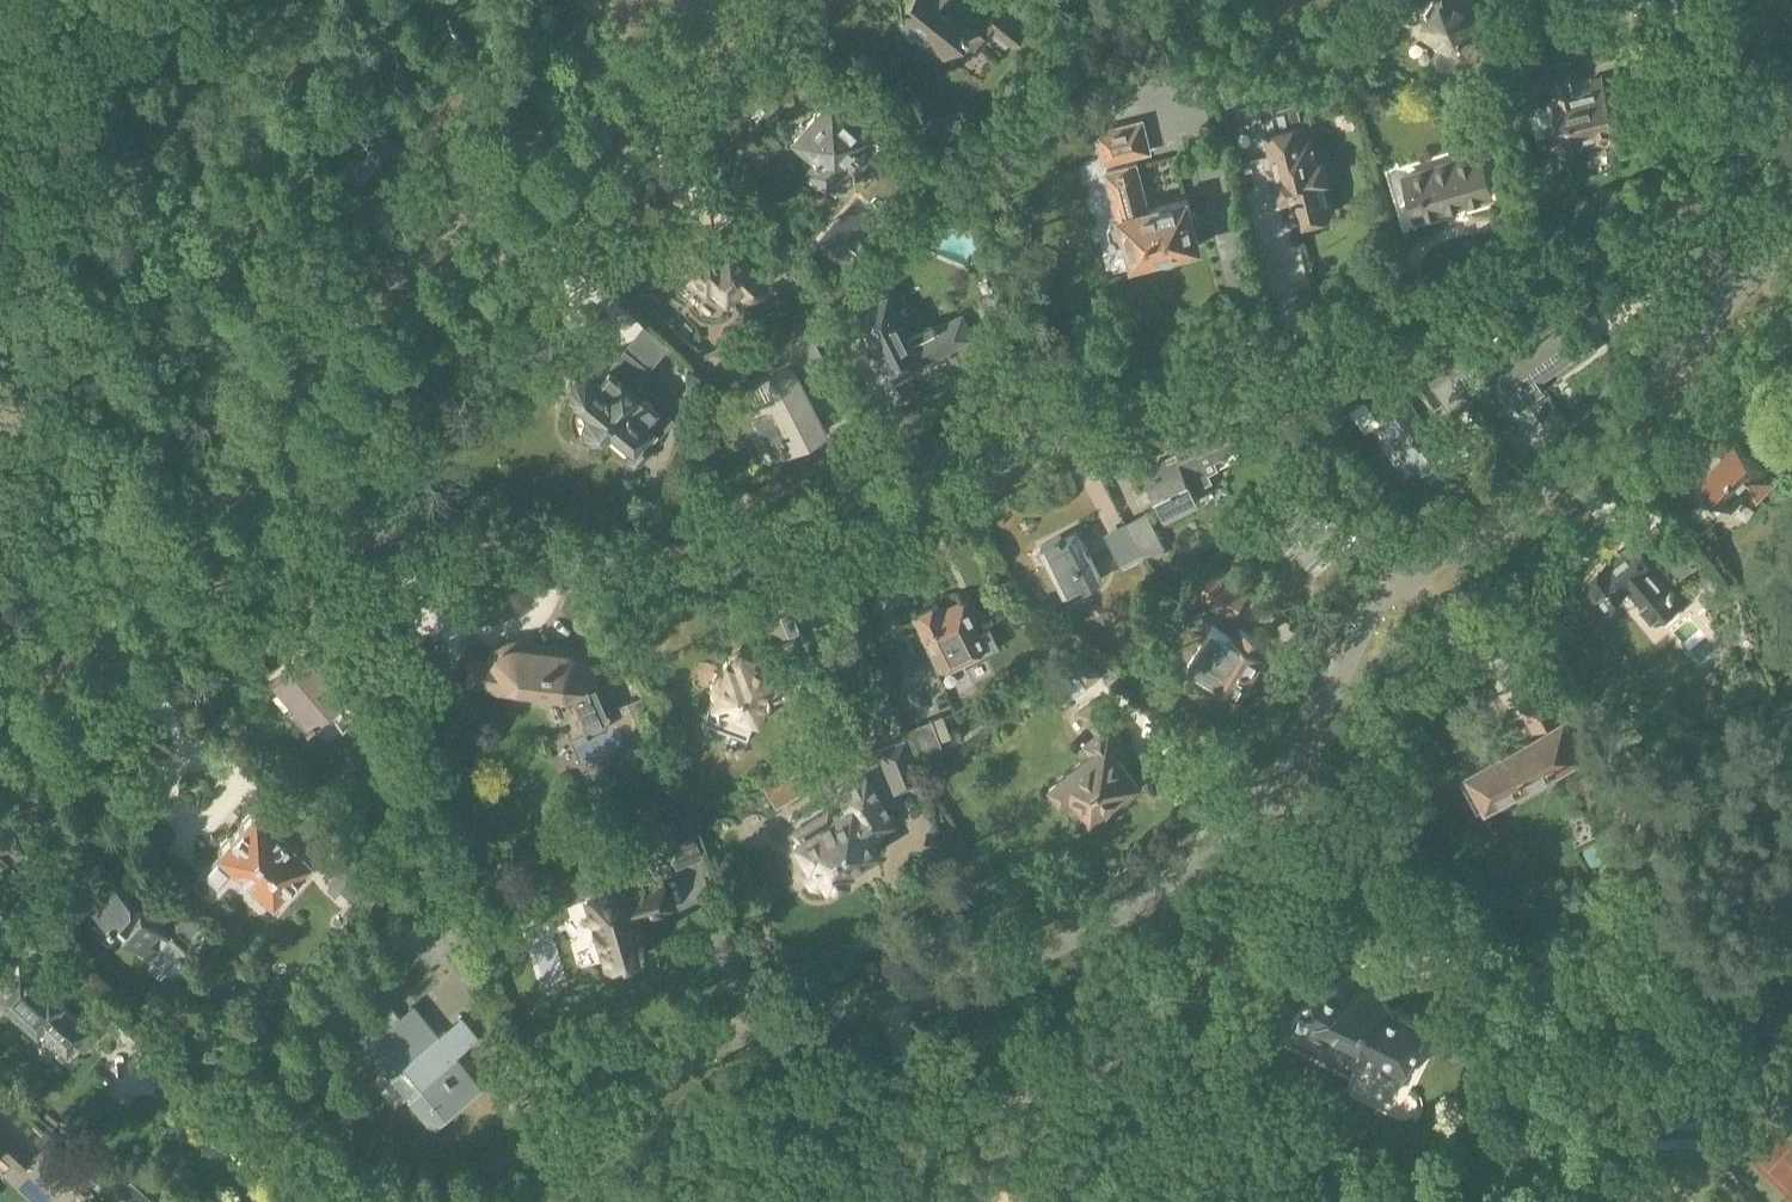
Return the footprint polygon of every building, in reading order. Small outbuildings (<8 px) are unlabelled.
[(977,14),(960,0),(900,0),(890,13),(904,24),(902,31),(911,38),(918,35),(944,56),(959,36),(978,51),(994,31),(1012,46),(1026,28),(1025,27),(1033,17),(1012,0),(1011,0),(1003,10),(996,5),(985,20),(977,14)] [(1428,9),(1429,21),(1419,37),(1438,49),(1441,44),(1450,49),(1446,55),(1460,63),(1480,32),(1469,25),(1482,5),(1474,0),(1433,0),(1428,9)] [(1560,47),(1584,39),(1577,19),(1553,28),(1560,47)] [(1553,100),(1532,105),(1543,148),(1564,143),(1571,141),(1572,146),(1575,148),(1611,139),(1612,136),(1611,131),(1616,130),(1603,76),(1592,78),(1594,88),(1573,93),(1571,85),(1577,84),(1572,61),(1545,67),(1553,100)] [(1327,78),(1335,91),(1350,81),(1341,67),(1327,78)] [(1253,77),(1258,97),(1272,93),(1269,79),(1253,77)] [(806,168),(810,171),(806,175),(818,186),(822,181),(835,192),(837,190),(847,190),(855,181),(854,171),(879,143),(872,137),(873,136),(829,97),(792,138),(815,158),(806,168)] [(1307,122),(1302,123),(1300,112),(1289,115),(1289,114),(1263,120),(1265,132),(1263,133),(1268,154),(1264,155),(1269,178),(1277,176),(1283,202),(1291,200),(1296,217),(1303,215),(1304,222),(1326,217),(1325,210),(1332,208),(1325,180),(1329,179),(1324,158),(1320,159),(1313,131),(1309,132),(1307,122)] [(1104,161),(1149,150),(1142,120),(1096,131),(1104,161)] [(1417,217),(1493,195),(1481,153),(1404,176),(1417,217)] [(1197,213),(1193,214),(1189,198),(1149,208),(1137,162),(1106,170),(1118,218),(1112,219),(1112,223),(1109,229),(1111,236),(1116,241),(1117,244),(1127,242),(1133,264),(1159,257),(1167,264),(1171,264),(1175,262),(1178,252),(1201,247),(1196,227),(1200,226),(1197,213)] [(728,304),(760,269),(727,238),(711,256),(709,255),(708,254),(706,253),(704,253),(703,252),(701,253),(699,253),(697,254),(696,255),(695,256),(693,257),(693,259),(692,261),(692,263),(692,264),(692,266),(693,268),(694,269),(695,271),(714,288),(713,289),(711,291),(710,292),(710,294),(709,296),(709,297),(710,299),(710,301),(711,303),(712,304),(713,305),(715,306),(717,307),(718,308),(720,308),(722,308),(724,307),(725,306),(727,305),(728,304)] [(903,371),(923,361),(972,337),(960,313),(933,326),(932,324),(909,335),(887,289),(885,290),(879,279),(852,292),(858,304),(852,306),(862,325),(859,327),(866,343),(865,344),(894,402),(914,392),(903,371)] [(796,328),(805,318),(805,319),(812,309),(791,290),(784,299),(774,310),(796,328)] [(312,326),(323,312),(310,302),(299,315),(312,326)] [(1546,386),(1535,370),(1556,355),(1561,362),(1584,346),(1566,321),(1522,352),(1516,343),(1490,360),(1520,403),(1546,386)] [(790,352),(802,375),(826,363),(810,331),(782,345),(786,354),(790,352)] [(721,344),(695,358),(703,372),(729,357),(721,344)] [(1461,346),(1443,359),(1450,369),(1465,390),(1464,390),(1467,395),(1486,382),(1461,346)] [(638,384),(650,369),(624,348),(597,382),(583,375),(576,377),(570,384),(570,392),(575,400),(588,411),(586,414),(583,422),(585,430),(592,435),(600,436),(607,431),(609,428),(631,446),(627,451),(627,459),(633,464),(641,461),(649,451),(649,443),(657,434),(660,436),(673,420),(660,409),(659,410),(642,396),(647,391),(638,384)] [(746,392),(753,405),(741,411),(766,461),(825,431),(792,364),(766,377),(767,378),(748,388),(746,392)] [(1464,390),(1465,390),(1450,369),(1430,382),(1451,412),(1470,399),(1467,395),(1464,390)] [(1429,422),(1438,415),(1417,384),(1388,405),(1387,402),(1374,411),(1381,421),(1371,428),(1406,477),(1415,470),(1418,474),(1437,461),(1435,457),(1444,451),(1431,433),(1434,431),(1429,422)] [(1178,452),(1143,470),(1155,496),(1156,496),(1167,518),(1201,501),(1195,488),(1215,479),(1211,471),(1222,466),(1218,458),(1239,448),(1229,429),(1196,446),(1195,443),(1178,452)] [(1757,503),(1778,481),(1729,435),(1694,473),(1733,509),(1748,494),(1757,503)] [(1331,513),(1320,501),(1331,491),(1324,483),(1292,513),(1299,520),(1281,537),(1293,549),(1297,546),(1311,562),(1350,527),(1334,510),(1331,513)] [(1674,583),(1657,562),(1662,558),(1668,564),(1682,552),(1657,523),(1632,544),(1632,543),(1609,562),(1607,559),(1584,578),(1607,606),(1627,589),(1655,624),(1682,602),(1670,586),(1674,583)] [(1132,534),(1143,558),(1163,548),(1151,525),(1132,534)] [(1042,545),(1066,592),(1085,582),(1087,586),(1101,579),(1077,532),(1063,539),(1061,535),(1042,545)] [(1124,568),(1143,558),(1132,534),(1112,544),(1124,568)] [(1234,616),(1248,595),(1213,573),(1199,594),(1234,616)] [(912,615),(927,647),(938,670),(965,657),(964,655),(982,646),(986,654),(1000,648),(989,625),(977,631),(976,628),(977,627),(964,599),(941,610),(937,603),(912,615)] [(404,644),(408,641),(395,626),(370,647),(383,662),(387,658),(398,670),(392,674),(406,690),(430,669),(417,653),(413,656),(404,644)] [(1265,660),(1262,658),(1268,648),(1239,629),(1232,639),(1214,628),(1189,668),(1240,700),(1265,660)] [(471,657),(468,683),(497,686),(563,694),(568,693),(586,735),(606,726),(603,719),(605,718),(606,717),(607,715),(607,713),(606,711),(594,683),(597,681),(588,659),(585,656),(582,652),(578,649),(575,647),(570,644),(531,641),(520,640),(514,639),(509,640),(503,642),(498,645),(494,649),(491,653),(488,659),(471,657)] [(784,671),(783,674),(783,673),(779,670),(778,668),(757,660),(758,656),(756,652),(746,648),(742,647),(737,647),(731,651),(728,660),(726,659),(723,667),(715,671),(709,688),(712,693),(714,694),(710,702),(711,703),(704,721),(746,737),(754,718),(758,720),(768,692),(774,695),(792,701),(801,677),(784,671)] [(305,651),(273,679),(294,704),(290,708),(306,727),(308,725),(341,698),(344,696),(305,651)] [(881,681),(863,687),(871,716),(890,709),(881,681)] [(1565,718),(1562,720),(1548,693),(1525,705),(1539,733),(1467,772),(1486,807),(1584,754),(1565,718)] [(646,706),(641,695),(627,701),(650,755),(657,752),(638,709),(646,706)] [(1082,744),(1089,753),(1051,782),(1070,807),(1078,801),(1092,820),(1141,782),(1121,756),(1132,748),(1119,732),(1125,728),(1117,717),(1111,721),(1094,698),(1079,710),(1096,733),(1082,744)] [(942,747),(937,736),(948,731),(942,716),(904,730),(917,763),(942,747)] [(921,781),(921,780),(905,740),(878,750),(894,792),(921,781)] [(820,888),(824,886),(829,883),(836,885),(846,879),(847,874),(853,870),(851,866),(877,850),(869,836),(894,822),(866,774),(836,792),(844,806),(831,814),(828,809),(790,831),(794,837),(793,838),(796,844),(795,850),(800,858),(803,860),(801,870),(810,886),(820,888)] [(207,867),(204,870),(221,885),(236,869),(232,866),(235,863),(272,897),(309,857),(255,808),(218,848),(225,854),(223,857),(219,854),(207,867)] [(387,892),(371,879),(348,857),(329,879),(353,900),(367,913),(387,892)] [(103,867),(81,891),(106,914),(96,924),(96,932),(107,942),(114,942),(124,931),(166,969),(177,958),(179,960),(183,955),(181,954),(185,949),(184,948),(198,934),(208,943),(213,935),(183,907),(181,910),(175,940),(129,897),(128,889),(103,867)] [(587,900),(606,965),(646,954),(635,917),(668,907),(660,879),(587,900)] [(399,971),(404,969),(407,962),(404,956),(399,954),(393,954),(390,958),(390,963),(393,969),(399,971)] [(5,1010),(8,1006),(34,1029),(37,1025),(64,1049),(73,1039),(83,1048),(95,1034),(59,1001),(61,999),(44,984),(43,986),(17,962),(8,972),(6,970),(0,977),(0,978),(1,979),(0,981),(0,1006),(5,1010)] [(1298,1020),(1288,1041),(1343,1068),(1358,1037),(1371,1043),(1388,1069),(1401,1075),(1426,1024),(1408,1016),(1393,1008),(1379,988),(1378,987),(1374,981),(1367,984),(1358,981),(1343,991),(1318,979),(1298,1020)] [(438,1036),(437,1035),(413,1005),(400,1016),(392,1007),(361,1033),(368,1042),(365,1044),(393,1078),(405,1068),(421,1087),(408,1097),(432,1127),(480,1088),(455,1057),(462,1051),(445,1030),(438,1036)] [(141,1044),(128,1058),(153,1081),(156,1078),(169,1090),(179,1080),(165,1068),(166,1067),(141,1044)] [(1489,1130),(1488,1125),(1483,1123),(1479,1125),(1477,1130),(1479,1134),(1483,1137),(1488,1135),(1489,1130)] [(19,1170),(33,1154),(0,1124),(0,1154),(19,1170)] [(91,1175),(56,1143),(47,1155),(81,1186),(91,1175)] [(140,1163),(106,1201),(144,1201),(162,1182),(140,1163)]
